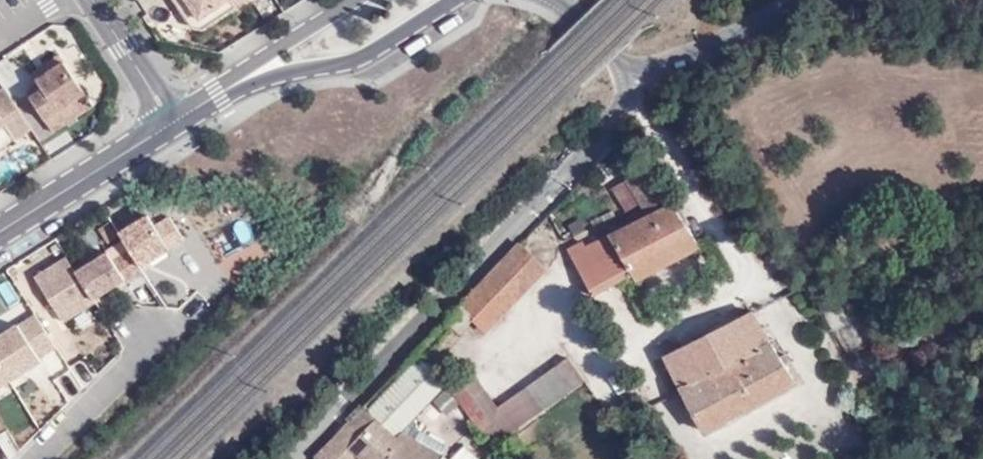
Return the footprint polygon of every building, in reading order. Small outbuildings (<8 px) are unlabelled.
[(236,6),(232,0),(227,0),(200,18),(189,0),(177,0),(193,25),(203,27),(236,6)] [(200,18),(227,0),(189,0),(200,18)] [(38,79),(65,60),(61,54),(34,72),(38,79)] [(86,92),(65,60),(38,79),(44,87),(31,96),(46,118),(86,92)] [(44,87),(41,83),(28,92),(31,96),(44,87)] [(6,87),(0,91),(0,126),(4,123),(15,138),(32,127),(6,87)] [(638,172),(609,187),(625,217),(637,210),(641,218),(591,245),(587,237),(566,249),(591,295),(628,276),(636,290),(704,254),(679,207),(659,211),(638,172)] [(59,324),(141,278),(134,266),(163,250),(148,225),(71,268),(65,258),(32,277),(59,324)] [(520,243),(458,302),(475,320),(471,324),(483,337),(549,274),(520,243)] [(794,390),(750,312),(659,363),(703,441),(794,390)] [(63,361),(37,317),(0,339),(0,397),(63,361)] [(470,370),(447,386),(492,451),(589,384),(569,357),(496,407),(470,370)] [(314,457),(316,458),(445,458),(437,452),(373,423),(362,437),(348,421),(314,457)] [(0,434),(0,458),(7,458),(20,452),(7,430),(0,434)]
